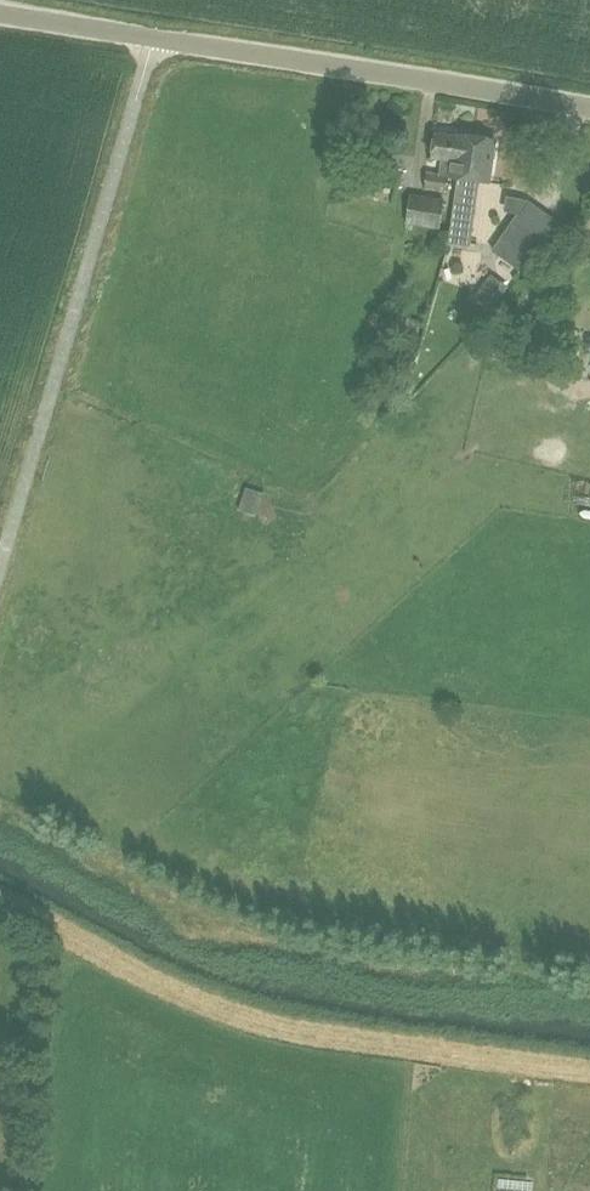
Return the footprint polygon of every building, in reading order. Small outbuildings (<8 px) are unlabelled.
[(450,176),(456,177),(458,177),(460,169),(466,170),(471,139),(458,138),(458,135),(434,133),(431,157),(443,159),(441,174),(427,173),(426,187),(449,190),(450,176)] [(458,177),(456,177),(447,242),(469,246),(478,179),(490,180),(495,142),(471,139),(466,170),(460,169),(458,177)] [(371,192),(373,184),(369,178),(362,176),(355,180),(354,187),(358,194),(365,196),(371,192)] [(441,230),(446,199),(411,193),(406,224),(441,230)] [(516,213),(491,249),(524,274),(560,223),(528,200),(524,199),(506,197),(503,211),(516,213)] [(475,293),(491,306),(507,286),(490,273),(475,293)] [(238,508),(253,513),(261,491),(245,486),(238,508)]
